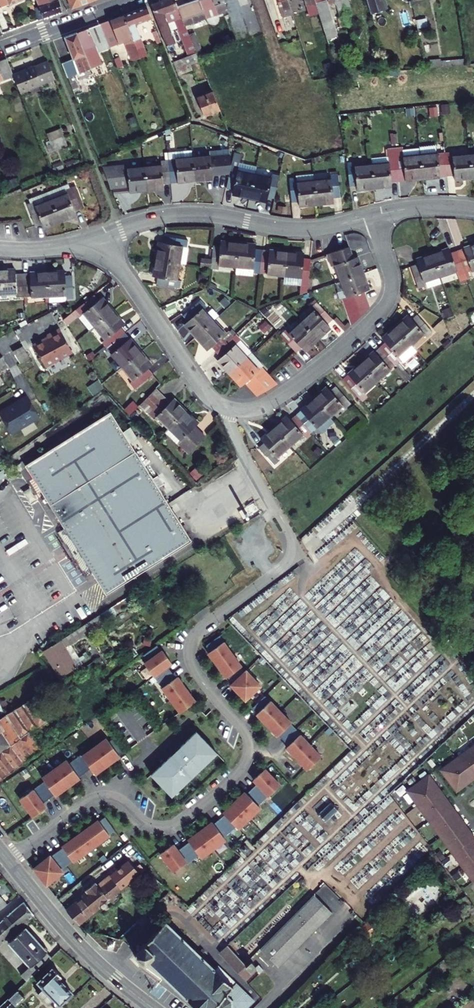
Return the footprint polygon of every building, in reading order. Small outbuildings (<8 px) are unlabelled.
[(16,4),(17,6),(32,0),(0,0),(0,11),(16,4)] [(39,2),(45,21),(69,13),(64,0),(45,0),(39,2)] [(77,9),(101,0),(74,0),(77,9)] [(174,23),(187,18),(184,10),(181,0),(177,0),(157,7),(169,41),(179,38),(174,23)] [(206,3),(184,10),(187,18),(190,28),(233,15),(228,0),(205,0),(206,3)] [(279,21),(288,18),(287,14),(286,9),(283,0),(272,0),(279,21)] [(292,0),(283,0),(286,9),(297,6),(296,2),(293,3),(292,0)] [(303,13),(313,10),(310,0),(300,0),(303,13)] [(322,6),(321,0),(310,0),(313,10),(322,6)] [(367,19),(381,15),(377,0),(362,0),(367,19)] [(158,22),(153,9),(129,18),(143,56),(151,53),(142,28),(158,22)] [(399,51),(388,13),(381,15),(367,19),(379,58),(399,51)] [(9,34),(0,17),(0,38),(9,34)] [(143,56),(129,18),(106,27),(115,52),(131,46),(139,66),(146,63),(143,56)] [(115,52),(106,27),(93,31),(103,57),(115,52)] [(103,57),(93,31),(83,35),(89,52),(95,69),(106,65),(103,57)] [(94,97),(104,93),(96,71),(95,69),(89,52),(83,35),(69,40),(79,66),(81,65),(85,75),(81,77),(76,65),(68,69),(78,95),(91,90),(94,97)] [(62,53),(69,50),(65,41),(58,44),(62,53)] [(151,53),(143,56),(146,63),(154,60),(151,53)] [(178,63),(180,69),(202,61),(201,56),(178,63)] [(9,63),(0,66),(0,77),(3,76),(7,87),(2,89),(6,99),(22,93),(16,79),(9,63)] [(60,84),(52,65),(16,79),(22,93),(23,98),(60,84)] [(197,114),(212,108),(205,89),(190,95),(197,114)] [(61,144),(59,136),(45,141),(48,149),(61,144)] [(431,145),(416,146),(416,155),(419,177),(444,175),(441,152),(432,153),(431,145)] [(385,147),(386,162),(369,164),(371,187),(388,185),(387,180),(394,179),(392,146),(385,147)] [(400,156),(399,146),(392,146),(394,179),(419,177),(416,155),(400,156)] [(209,149),(209,154),(191,156),(193,179),(211,177),(210,172),(217,171),(215,148),(209,149)] [(191,156),(190,149),(168,151),(169,158),(191,156)] [(450,154),(450,152),(441,152),(444,175),(451,174),(452,177),(468,176),(466,153),(450,154)] [(466,153),(468,176),(473,175),(473,152),(466,153)] [(193,179),(191,156),(169,158),(171,181),(193,179)] [(162,159),(162,163),(145,165),(147,187),(164,186),(164,182),(171,181),(169,158),(162,159)] [(351,165),(350,162),(340,163),(342,185),(352,184),(352,188),(371,187),(369,164),(351,165)] [(127,166),(127,163),(104,165),(113,186),(129,185),(130,189),(147,187),(145,165),(127,166)] [(238,169),(239,164),(233,163),(228,185),(234,187),(233,192),(250,195),(255,173),(238,169)] [(307,199),(305,176),(305,169),(288,170),(288,173),(281,174),(283,197),(290,196),(290,201),(307,199)] [(323,170),(323,174),(305,176),(307,199),(325,198),(325,193),(331,192),(329,170),(323,170)] [(274,172),(272,176),(255,173),(250,195),(267,199),(268,194),(275,196),(280,173),(274,172)] [(59,188),(61,193),(45,199),(54,220),(70,214),(68,209),(75,207),(66,185),(59,188)] [(27,202),(20,205),(29,226),(36,223),(38,227),(54,220),(45,199),(29,206),(27,202)] [(155,246),(150,245),(148,262),(171,265),(173,248),(177,248),(177,242),(156,240),(155,246)] [(211,268),(211,263),(229,264),(231,242),(213,240),(213,245),(206,244),(205,250),(204,261),(204,267),(211,268)] [(245,265),(244,269),(252,270),(253,247),(247,247),(247,243),(231,242),(229,264),(245,265)] [(454,248),(461,271),(473,267),(473,242),(454,248)] [(346,258),(342,246),(320,254),(324,265),(328,264),(334,280),(356,272),(350,256),(346,258)] [(436,274),(452,269),(454,273),(461,271),(454,248),(447,251),(445,246),(429,252),(436,274)] [(253,247),(252,270),(278,272),(279,249),(253,247)] [(293,294),(301,291),(305,256),(296,255),(296,250),(279,249),(278,272),(295,273),(293,294)] [(421,283),(419,279),(436,274),(429,252),(413,257),(414,261),(407,263),(414,285),(421,283)] [(192,268),(204,270),(204,267),(204,261),(201,261),(194,259),(192,268)] [(150,280),(150,286),(151,286),(171,289),(172,283),(168,283),(171,265),(148,262),(145,279),(150,280)] [(9,275),(9,271),(0,271),(0,294),(10,294),(10,298),(17,298),(16,275),(9,275)] [(357,290),(361,289),(356,272),(334,280),(340,296),(335,298),(341,315),(363,307),(357,290)] [(43,297),(42,274),(16,275),(17,298),(40,297),(43,297)] [(60,274),(42,274),(43,297),(43,301),(67,300),(66,278),(60,278),(60,274)] [(340,296),(334,280),(326,282),(330,291),(328,291),(331,299),(335,298),(340,296)] [(75,315),(78,312),(89,326),(107,312),(96,298),(93,300),(88,294),(70,309),(72,312),(75,315)] [(321,324),(327,318),(310,301),(304,307),(308,310),(296,322),(311,338),(323,327),(321,324)] [(180,323),(177,326),(189,339),(205,323),(193,311),(197,308),(192,303),(176,318),(180,323)] [(345,326),(364,307),(363,307),(341,315),(345,326)] [(72,312),(70,309),(57,319),(60,322),(72,312)] [(118,334),(114,328),(118,325),(107,312),(89,326),(99,339),(96,343),(100,349),(118,334)] [(407,321),(404,318),(391,329),(406,346),(419,335),(422,338),(427,333),(412,316),(407,321)] [(295,348),(298,350),(311,338),(296,322),(283,334),(280,330),(273,336),(290,353),(295,348)] [(201,351),(204,349),(209,354),(226,338),(221,333),(217,336),(205,323),(189,339),(201,351)] [(378,340),(380,343),(375,347),(391,364),(395,360),(393,358),(406,346),(391,329),(378,340)] [(69,353),(55,330),(43,337),(44,340),(30,348),(42,369),(69,353)] [(115,367),(133,353),(118,334),(100,349),(115,367)] [(214,359),(211,362),(223,375),(239,359),(227,347),(231,344),(226,338),(209,354),(214,359)] [(244,355),(232,343),(231,344),(227,347),(239,359),(244,355)] [(26,357),(19,345),(10,351),(17,363),(26,357)] [(398,364),(412,353),(406,346),(393,358),(395,360),(398,364)] [(391,364),(375,347),(357,363),(372,381),(391,364)] [(7,353),(0,356),(0,372),(5,369),(1,361),(10,357),(7,353)] [(140,369),(144,366),(133,353),(115,367),(126,381),(123,383),(127,389),(145,375),(140,369)] [(255,368),(256,367),(244,355),(239,359),(251,372),(255,368)] [(251,398),(271,386),(255,368),(251,372),(239,359),(223,375),(234,387),(238,384),(251,398)] [(372,381),(357,363),(338,379),(354,397),(372,381)] [(325,391),(323,388),(309,400),(325,418),(338,406),(341,408),(346,404),(330,387),(325,391)] [(178,413),(166,401),(163,404),(149,390),(132,407),(146,421),(150,417),(163,429),(178,413)] [(11,406),(0,413),(12,433),(40,416),(28,395),(15,403),(16,404),(11,407),(11,406)] [(325,418),(309,400),(291,416),(307,434),(325,418)] [(118,411),(123,416),(132,407),(126,402),(118,411)] [(87,574),(102,597),(188,543),(108,413),(19,469),(73,551),(67,555),(81,578),(87,574)] [(187,427),(190,424),(178,413),(163,429),(175,440),(171,444),(182,455),(198,437),(187,427)] [(285,447),(298,435),(301,438),(307,434),(291,416),(286,421),(283,418),(269,430),(285,447)] [(124,430),(130,440),(136,436),(130,427),(124,430)] [(171,444),(175,440),(163,429),(158,434),(170,445),(171,444)] [(275,462),(272,459),(285,447),(269,430),(256,442),(259,445),(253,450),(269,467),(275,462)] [(62,638),(66,644),(67,646),(97,627),(92,619),(62,638)] [(206,653),(224,678),(227,676),(241,667),(220,636),(205,646),(209,652),(206,653)] [(66,671),(54,652),(66,644),(62,638),(40,652),(56,677),(66,671)] [(145,663),(155,678),(170,668),(176,664),(164,648),(161,650),(158,645),(144,655),(148,661),(145,663)] [(241,667),(227,676),(231,682),(230,686),(245,701),(261,686),(241,667)] [(154,679),(180,715),(198,702),(180,676),(176,677),(170,668),(155,678),(154,679)] [(292,723),(265,696),(253,707),(258,712),(255,715),(277,737),(278,736),(290,725),(292,723)] [(28,700),(0,718),(0,778),(37,750),(23,731),(40,719),(28,700)] [(322,756),(290,725),(278,736),(288,746),(284,750),(306,771),(322,756)] [(195,732),(149,775),(171,797),(216,753),(195,732)] [(107,736),(82,755),(95,773),(125,752),(115,737),(110,740),(107,736)] [(451,759),(467,780),(473,774),(473,757),(467,748),(451,759)] [(67,759),(43,778),(57,795),(91,769),(80,755),(70,763),(67,759)] [(451,759),(436,770),(452,791),(467,780),(451,759)] [(280,785),(263,768),(250,781),(254,786),(247,793),(259,805),(280,785)] [(414,806),(435,791),(424,775),(403,791),(414,806)] [(43,780),(19,798),(33,815),(47,805),(46,803),(55,795),(43,780)] [(303,804),(318,788),(314,785),(299,800),(303,804)] [(261,810),(243,790),(218,812),(222,816),(214,823),(224,835),(235,825),(239,829),(261,810)] [(426,822),(447,807),(435,791),(414,806),(426,822)] [(437,838),(458,822),(447,807),(426,822),(437,838)] [(98,819),(62,846),(75,864),(111,836),(110,834),(115,830),(105,817),(100,821),(98,819)] [(226,842),(211,821),(185,839),(187,842),(178,849),(188,863),(198,855),(201,860),(226,842)] [(468,839),(470,838),(458,822),(437,838),(449,854),(468,839)] [(309,843),(317,848),(323,840),(315,834),(309,843)] [(459,868),(473,857),(473,847),(468,839),(449,854),(459,868)] [(188,863),(173,843),(158,854),(173,874),(188,863)] [(51,854),(33,869),(47,886),(65,872),(64,869),(72,861),(62,848),(53,855),(51,854)] [(82,889),(84,891),(64,909),(75,922),(135,870),(134,868),(143,861),(134,850),(108,872),(110,875),(99,885),(93,879),(82,889)] [(470,882),(473,879),(473,857),(459,868),(470,882)] [(32,914),(21,900),(0,918),(0,929),(6,936),(32,914)] [(332,919),(315,900),(259,953),(277,972),(332,919)] [(256,1006),(219,970),(218,971),(209,962),(210,961),(207,959),(206,960),(197,951),(198,949),(195,946),(193,947),(184,938),(186,937),(172,923),(170,924),(169,923),(168,925),(169,926),(162,933),(160,932),(158,933),(160,935),(148,947),(146,945),(144,947),(145,949),(143,952),(140,949),(138,951),(141,954),(140,955),(138,953),(136,955),(138,957),(137,958),(146,967),(150,964),(152,965),(151,966),(152,968),(154,967),(164,977),(162,979),(164,981),(166,979),(177,989),(175,991),(177,993),(179,991),(189,1001),(187,1004),(189,1006),(192,1004),(196,1007),(254,1007),(256,1006)] [(24,927),(22,926),(5,941),(27,966),(30,963),(36,968),(49,955),(44,950),(46,948),(42,943),(40,945),(29,933),(31,931),(26,926),(24,927)] [(362,948),(369,941),(361,932),(353,940),(362,948)] [(221,957),(241,978),(248,971),(228,950),(221,957)] [(50,965),(34,979),(39,984),(33,989),(44,1003),(50,998),(55,1002),(69,990),(56,976),(58,974),(50,965)] [(259,976),(260,975),(254,970),(250,973),(255,979),(259,976)] [(268,978),(263,972),(260,975),(259,976),(264,982),(268,978)] [(23,974),(2,994),(5,997),(14,989),(27,977),(23,974)] [(10,1003),(12,1005),(21,996),(14,989),(5,997),(0,1002),(0,1007),(5,1007),(10,1003)]
